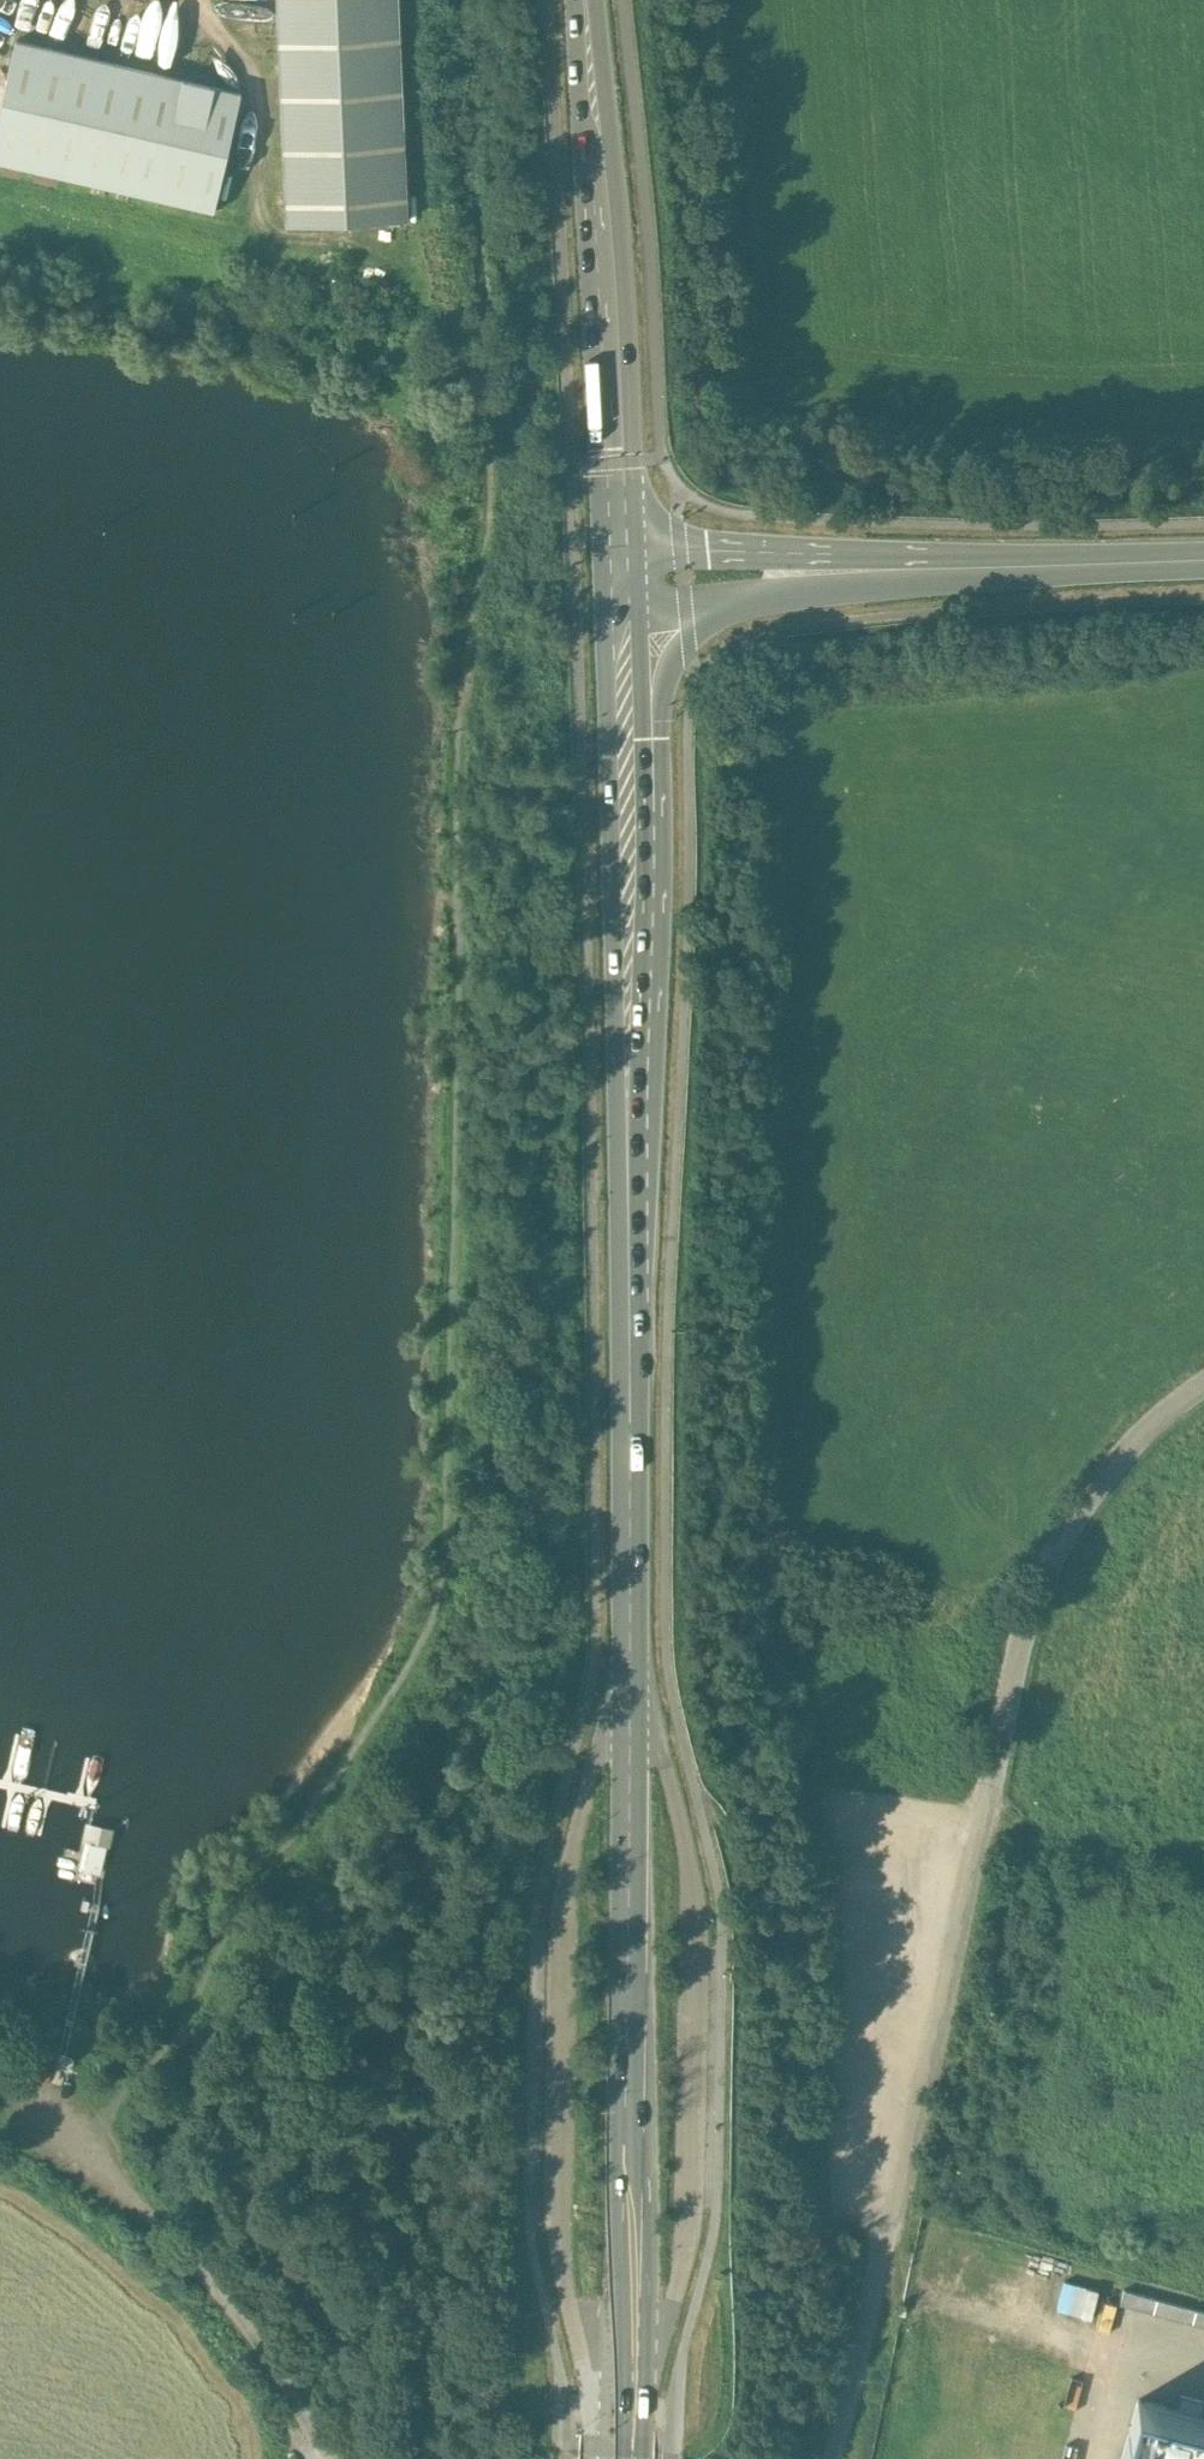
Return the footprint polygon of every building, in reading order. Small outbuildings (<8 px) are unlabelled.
[(288,221),(408,216),(399,0),(278,0),(288,221)] [(17,38),(0,111),(0,157),(215,207),(242,89),(17,38)] [(1062,2277),(1059,2307),(1096,2311),(1100,2282),(1062,2277)] [(1203,2321),(1203,2306),(1124,2283),(1120,2297),(1203,2321)] [(1139,2400),(1123,2458),(1203,2458),(1203,2417),(1139,2400)]
